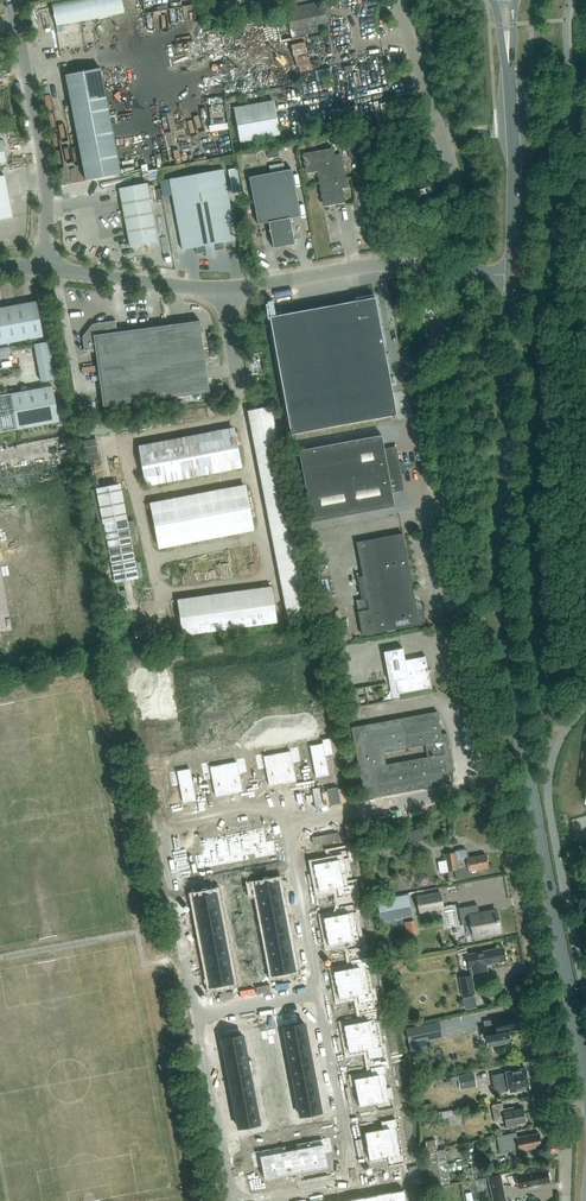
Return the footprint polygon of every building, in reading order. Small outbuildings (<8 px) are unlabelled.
[(49,1),(53,25),(122,14),(120,0),(56,0),(49,1)] [(328,29),(324,6),(288,14),(293,37),(328,29)] [(290,44),(293,55),(306,52),(303,40),(290,44)] [(100,68),(65,75),(86,180),(121,174),(100,68)] [(241,141),(280,134),(274,101),(234,108),(241,141)] [(358,133),(345,135),(347,147),(349,158),(362,156),(358,133)] [(266,147),(268,158),(279,156),(277,145),(266,147)] [(343,200),(344,200),(341,186),(346,185),(341,156),(334,158),(333,151),(304,156),(306,171),(317,169),(324,204),(343,200)] [(285,170),(284,163),(269,166),(270,173),(285,170)] [(233,193),(241,192),(237,168),(228,170),(233,193)] [(223,169),(169,179),(182,249),(196,247),(197,254),(206,252),(207,255),(215,253),(215,251),(224,249),(223,242),(236,239),(223,169)] [(301,216),(292,169),(285,170),(270,173),(249,177),(258,224),(269,222),(274,248),(295,244),(290,218),(301,216)] [(0,176),(0,220),(13,217),(5,175),(0,176)] [(158,241),(147,183),(119,188),(130,247),(158,241)] [(171,194),(164,196),(167,213),(174,212),(171,194)] [(291,434),(397,415),(386,354),(389,354),(389,353),(385,354),(375,297),(364,299),(363,296),(362,296),(363,300),(270,317),(291,434)] [(37,301),(1,307),(8,343),(43,336),(37,301)] [(134,366),(134,360),(129,330),(117,332),(116,320),(115,320),(115,321),(93,324),(83,337),(85,350),(84,350),(96,349),(98,370),(134,366)] [(165,325),(169,360),(169,361),(205,356),(200,320),(165,325)] [(134,366),(169,361),(169,360),(165,325),(129,330),(134,360),(134,366)] [(53,353),(37,356),(41,382),(58,378),(53,353)] [(205,356),(169,361),(174,396),(210,391),(205,356)] [(174,396),(169,361),(134,366),(98,370),(103,406),(174,396)] [(0,395),(0,432),(56,422),(56,426),(62,424),(61,418),(59,418),(52,386),(0,395)] [(270,404),(247,408),(277,583),(289,581),(279,522),(282,521),(277,489),(280,489),(279,482),(274,483),(268,449),(277,447),(270,404)] [(233,428),(136,441),(141,483),(239,470),(233,428)] [(305,486),(353,477),(399,468),(396,448),(384,450),(382,435),(299,450),(305,486)] [(399,468),(353,477),(305,486),(311,521),(395,506),(392,492),(403,490),(399,468)] [(118,484),(97,488),(104,523),(115,582),(135,579),(124,519),(125,519),(118,484)] [(154,545),(251,532),(245,485),(147,499),(154,545)] [(424,606),(424,611),(417,611),(402,534),(357,543),(367,598),(356,600),(358,612),(363,636),(419,625),(424,624),(424,629),(425,629),(424,606)] [(399,695),(431,688),(432,689),(429,674),(432,670),(428,668),(426,656),(425,656),(425,657),(406,661),(403,649),(384,653),(393,699),(400,697),(399,695)] [(341,690),(344,708),(359,705),(356,687),(341,690)] [(440,723),(439,713),(436,713),(402,719),(395,720),(352,728),(365,800),(380,797),(408,793),(436,788),(451,785),(449,772),(454,771),(448,735),(442,736),(440,723)] [(324,747),(311,750),(316,775),(330,773),(326,755),(334,753),(331,738),(323,740),(324,747)] [(291,754),(278,757),(283,783),(297,780),(293,762),(301,760),(298,746),(289,747),(291,754)] [(263,753),(255,754),(258,769),(265,768),(269,786),(283,783),(278,757),(264,760),(263,753)] [(237,765),(224,768),(230,794),(243,791),(240,773),(247,771),(244,756),(236,758),(237,765)] [(210,764),(201,765),(204,780),(212,778),(216,796),(230,794),(224,768),(211,770),(210,764)] [(178,770),(170,772),(173,786),(180,785),(184,803),(198,800),(192,774),(179,777),(178,770)] [(264,827),(251,830),(256,854),(269,851),(270,856),(278,854),(275,839),(267,841),(264,827)] [(408,830),(405,831),(406,832),(407,837),(410,836),(411,840),(421,837),(419,829),(409,832),(408,831),(408,830)] [(251,830),(239,833),(244,857),(256,854),(251,830)] [(239,833),(226,835),(231,859),(244,857),(239,833)] [(226,835),(214,838),(219,862),(231,859),(226,835)] [(204,854),(196,856),(199,870),(207,869),(206,864),(219,862),(214,838),(201,840),(204,854)] [(333,861),(315,864),(318,878),(343,873),(341,860),(348,859),(346,850),(331,853),(333,861)] [(457,852),(445,854),(446,861),(448,871),(455,870),(457,879),(471,876),(470,871),(488,868),(486,855),(468,858),(458,860),(457,852)] [(343,873),(318,878),(320,892),(339,889),(340,896),(355,893),(353,885),(346,886),(343,873)] [(278,881),(251,886),(253,892),(258,891),(259,898),(280,894),(278,881)] [(216,892),(195,896),(197,909),(218,906),(216,892)] [(417,897),(420,911),(442,907),(440,893),(417,897)] [(280,894),(259,898),(261,910),(282,906),(280,894)] [(379,902),(383,920),(411,915),(407,896),(379,902)] [(342,914),(324,918),(326,932),(352,926),(349,913),(356,912),(355,904),(340,907),(342,914)] [(485,933),(500,930),(496,910),(479,914),(477,904),(459,908),(462,924),(471,922),(473,935),(476,935),(478,937),(483,936),(485,933)] [(218,906),(197,909),(200,922),(221,918),(218,906)] [(282,906),(261,910),(264,923),(285,919),(282,906)] [(221,918),(200,922),(202,935),(223,931),(221,918)] [(285,919),(264,923),(266,936),(287,932),(285,919)] [(415,920),(404,922),(406,931),(416,929),(415,920)] [(352,926),(326,932),(329,946),(347,942),(349,949),(363,946),(362,938),(355,940),(352,926)] [(202,935),(204,947),(225,943),(223,931),(202,935)] [(287,932),(266,936),(269,948),(290,944),(287,932)] [(225,943),(204,947),(206,960),(207,960),(228,956),(225,943)] [(290,944),(269,948),(271,961),(292,957),(290,944)] [(491,965),(492,963),(506,960),(503,947),(483,951),(467,954),(469,967),(471,967),(472,973),(487,970),(486,964),(488,965),(491,965)] [(228,956),(207,960),(209,973),(230,969),(228,956)] [(292,957),(271,961),(273,974),(294,970),(292,957)] [(352,967),(334,971),(337,985),(363,980),(360,967),(367,965),(365,957),(351,960),(352,967)] [(405,966),(400,961),(394,966),(400,971),(405,966)] [(230,969),(209,973),(211,986),(232,982),(230,969)] [(471,975),(460,977),(463,996),(475,994),(471,975)] [(363,980),(337,985),(340,999),(358,995),(359,1003),(374,1000),(372,992),(365,993),(363,980)] [(362,1021),(344,1025),(347,1039),(373,1033),(370,1020),(377,1019),(375,1010),(361,1013),(362,1021)] [(486,1028),(484,1028),(487,1041),(489,1041),(490,1046),(498,1044),(506,1043),(507,1041),(509,1040),(510,1038),(508,1029),(519,1027),(517,1016),(506,1018),(506,1016),(495,1018),(495,1019),(485,1021),(486,1028)] [(304,1023),(283,1027),(286,1040),(307,1036),(304,1023)] [(426,1024),(406,1028),(409,1043),(425,1040),(429,1039),(426,1024)] [(373,1033),(347,1039),(350,1053),(368,1049),(369,1056),(384,1053),(382,1045),(375,1047),(373,1033)] [(243,1035),(222,1039),(224,1052),(245,1048),(243,1035)] [(307,1036),(286,1040),(288,1053),(309,1049),(307,1036)] [(411,1053),(427,1050),(425,1040),(409,1043),(411,1053)] [(245,1048),(224,1052),(227,1064),(248,1060),(245,1048)] [(309,1049),(288,1053),(291,1065),(312,1061),(309,1049)] [(227,1064),(226,1064),(229,1077),(250,1073),(254,1072),(252,1060),(248,1060),(227,1064)] [(312,1061),(291,1065),(293,1078),(314,1074),(312,1061)] [(372,1074),(354,1078),(356,1092),(382,1087),(379,1073),(386,1072),(385,1064),(370,1067),(372,1074)] [(526,1070),(525,1068),(493,1075),(496,1091),(509,1089),(509,1091),(529,1087),(527,1077),(529,1076),(528,1070),(526,1070)] [(474,1072),(458,1074),(458,1076),(459,1081),(460,1086),(476,1083),(474,1072)] [(250,1073),(229,1077),(231,1090),(252,1086),(250,1073)] [(314,1074),(293,1078),(296,1090),(316,1086),(314,1074)] [(252,1086),(231,1090),(234,1102),(255,1098),(252,1086)] [(316,1086),(296,1090),(298,1103),(319,1099),(316,1086)] [(382,1087),(356,1092),(359,1106),(377,1102),(379,1110),(393,1107),(392,1098),(385,1100),(382,1087)] [(255,1098),(234,1102),(236,1115),(257,1111),(255,1098)] [(319,1099),(298,1103),(300,1116),(321,1112),(319,1099)] [(503,1108),(502,1102),(491,1104),(494,1119),(505,1117),(506,1127),(517,1125),(516,1123),(525,1122),(523,1108),(514,1109),(513,1106),(503,1108)] [(257,1111),(236,1115),(239,1128),(260,1124),(257,1111)] [(383,1129),(365,1133),(367,1147),(393,1142),(390,1128),(397,1127),(396,1119),(381,1122),(383,1129)] [(540,1138),(539,1136),(539,1134),(529,1135),(529,1134),(517,1137),(516,1132),(499,1135),(501,1149),(518,1146),(519,1151),(530,1149),(531,1147),(541,1146),(540,1143),(541,1141),(540,1138)] [(322,1142),(309,1145),(314,1169),(327,1166),(324,1152),(332,1151),(329,1136),(321,1138),(322,1142)] [(435,1139),(425,1141),(427,1150),(437,1148),(435,1139)] [(393,1142),(367,1147),(370,1161),(388,1157),(390,1165),(404,1162),(403,1153),(396,1155),(393,1142)] [(309,1145),(297,1147),(301,1171),(314,1169),(309,1145)] [(473,1146),(468,1147),(471,1162),(476,1161),(473,1146)] [(297,1147),(284,1150),(289,1174),(301,1171),(297,1147)] [(436,1149),(427,1151),(430,1187),(450,1183),(445,1153),(445,1149),(438,1150),(436,1150),(436,1149)] [(284,1150),(272,1152),(277,1176),(289,1174),(284,1150)] [(258,1151),(250,1152),(253,1167),(261,1165),(264,1179),(277,1176),(272,1152),(259,1155),(258,1151)] [(541,1170),(540,1166),(515,1170),(519,1188),(530,1186),(530,1188),(541,1186),(541,1184),(550,1182),(548,1169),(541,1170)] [(500,1173),(487,1176),(492,1200),(506,1200),(500,1173)] [(390,1192),(392,1200),(406,1200),(404,1189),(390,1192)] [(377,1194),(378,1200),(392,1200),(390,1192),(377,1194)]
